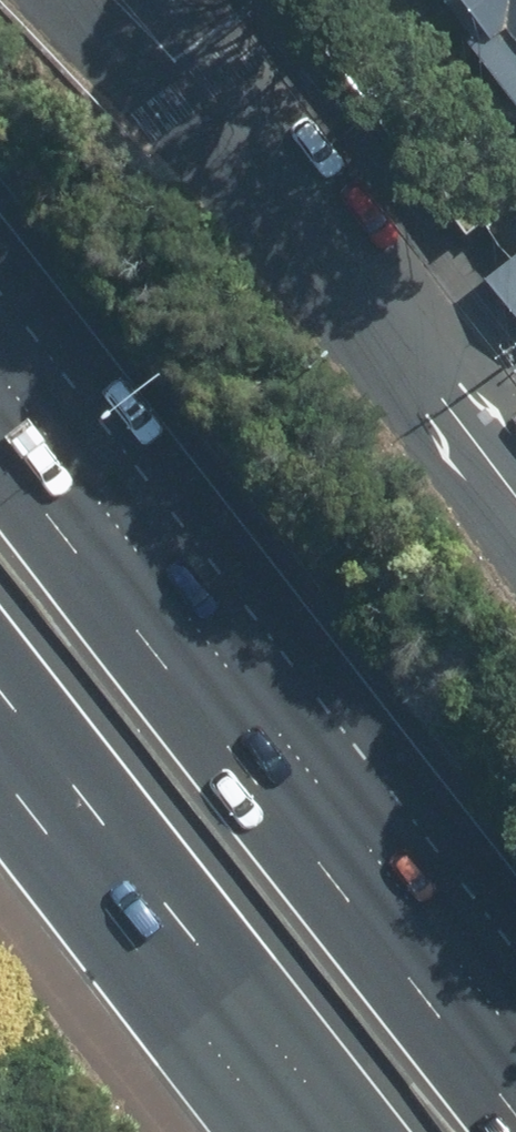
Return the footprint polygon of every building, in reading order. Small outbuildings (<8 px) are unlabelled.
[(498,271),(515,296),(515,257),(498,271)]
